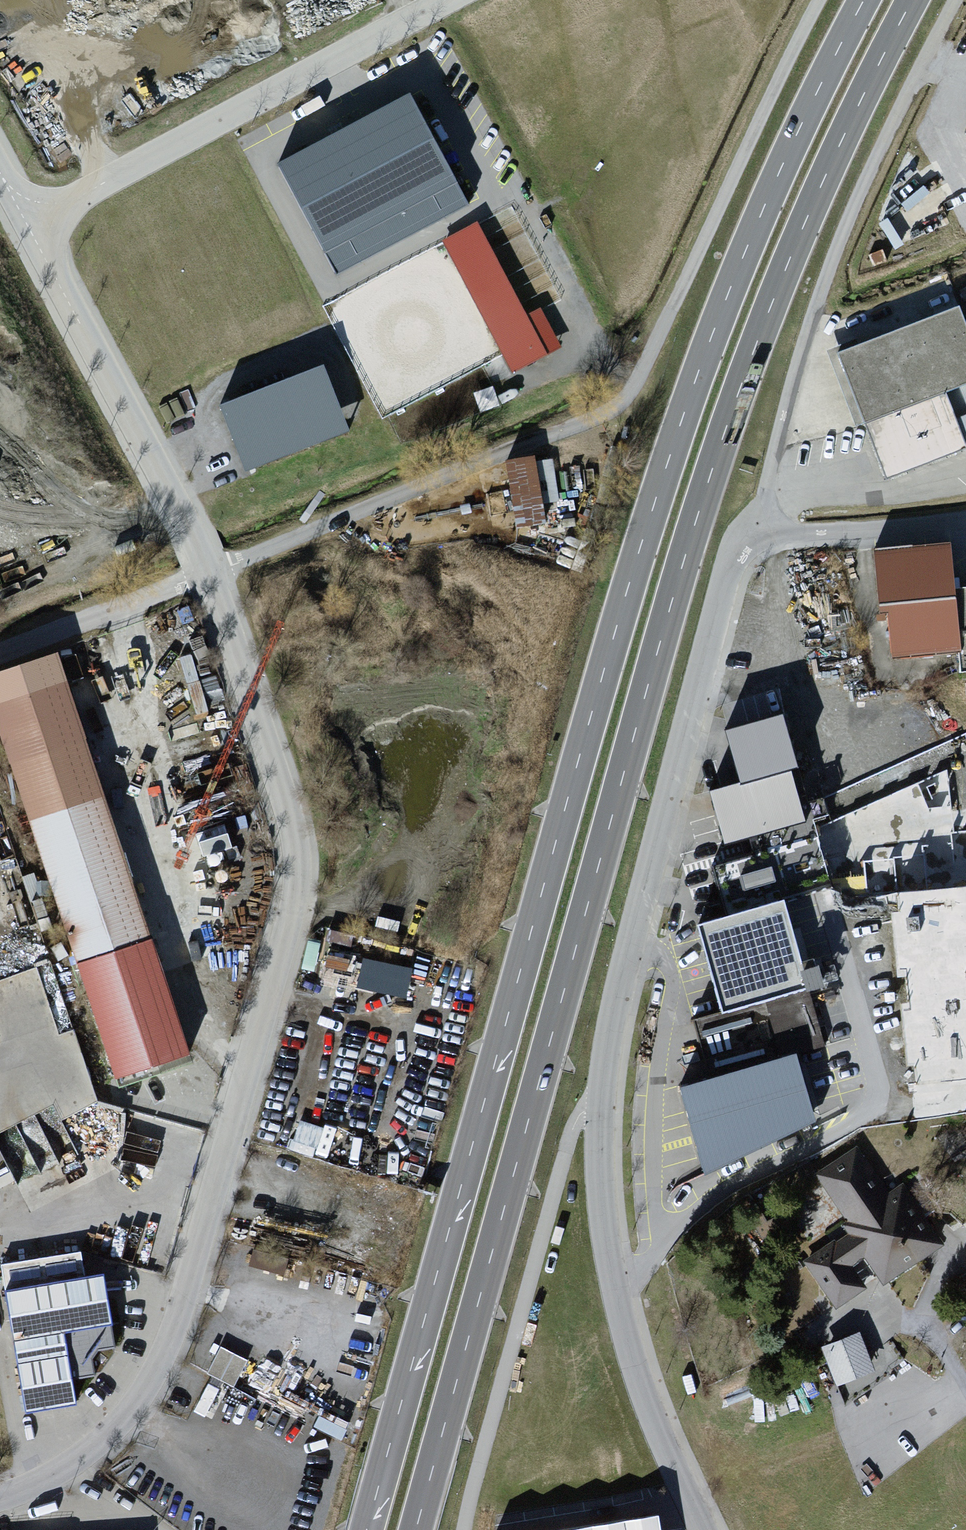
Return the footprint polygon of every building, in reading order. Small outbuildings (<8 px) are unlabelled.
[(410,92),(276,163),(336,275),(469,204),(410,92)] [(477,221),(442,240),(511,373),(562,347),(540,307),(526,315),(477,221)] [(965,384),(965,322),(959,305),(839,353),(867,423),(965,384)] [(324,364),(219,405),(245,471),(349,431),(324,364)] [(867,423),(889,478),(965,447),(965,384),(867,423)] [(558,450),(502,460),(513,526),(548,520),(545,504),(566,501),(558,450)] [(580,543),(535,534),(530,554),(575,564),(580,543)] [(869,548),(880,658),(953,651),(956,678),(965,677),(965,585),(958,586),(953,540),(869,548)] [(117,1079),(190,1055),(55,652),(0,670),(0,730),(117,1079)] [(778,717),(727,731),(741,782),(711,791),(725,844),(748,838),(753,856),(713,867),(727,917),(698,925),(723,1013),(695,1021),(711,1078),(681,1088),(705,1175),(816,1122),(795,1055),(824,1047),(808,991),(821,988),(815,967),(803,971),(784,901),(826,889),(778,717)] [(896,895),(914,1082),(965,1077),(965,889),(896,895)] [(360,989),(409,1001),(416,971),(367,959),(360,989)] [(889,1196),(856,1150),(819,1176),(853,1224),(847,1228),(850,1233),(807,1263),(837,1306),(863,1287),(848,1265),(864,1254),(884,1284),(941,1244),(901,1187),(889,1196)] [(101,1272),(0,1289),(22,1413),(70,1405),(57,1327),(109,1318),(101,1272)] [(857,1329),(815,1344),(829,1384),(871,1369),(857,1329)] [(211,1373),(238,1385),(251,1359),(223,1346),(211,1373)] [(658,1509),(522,1529),(661,1529),(658,1509)]
